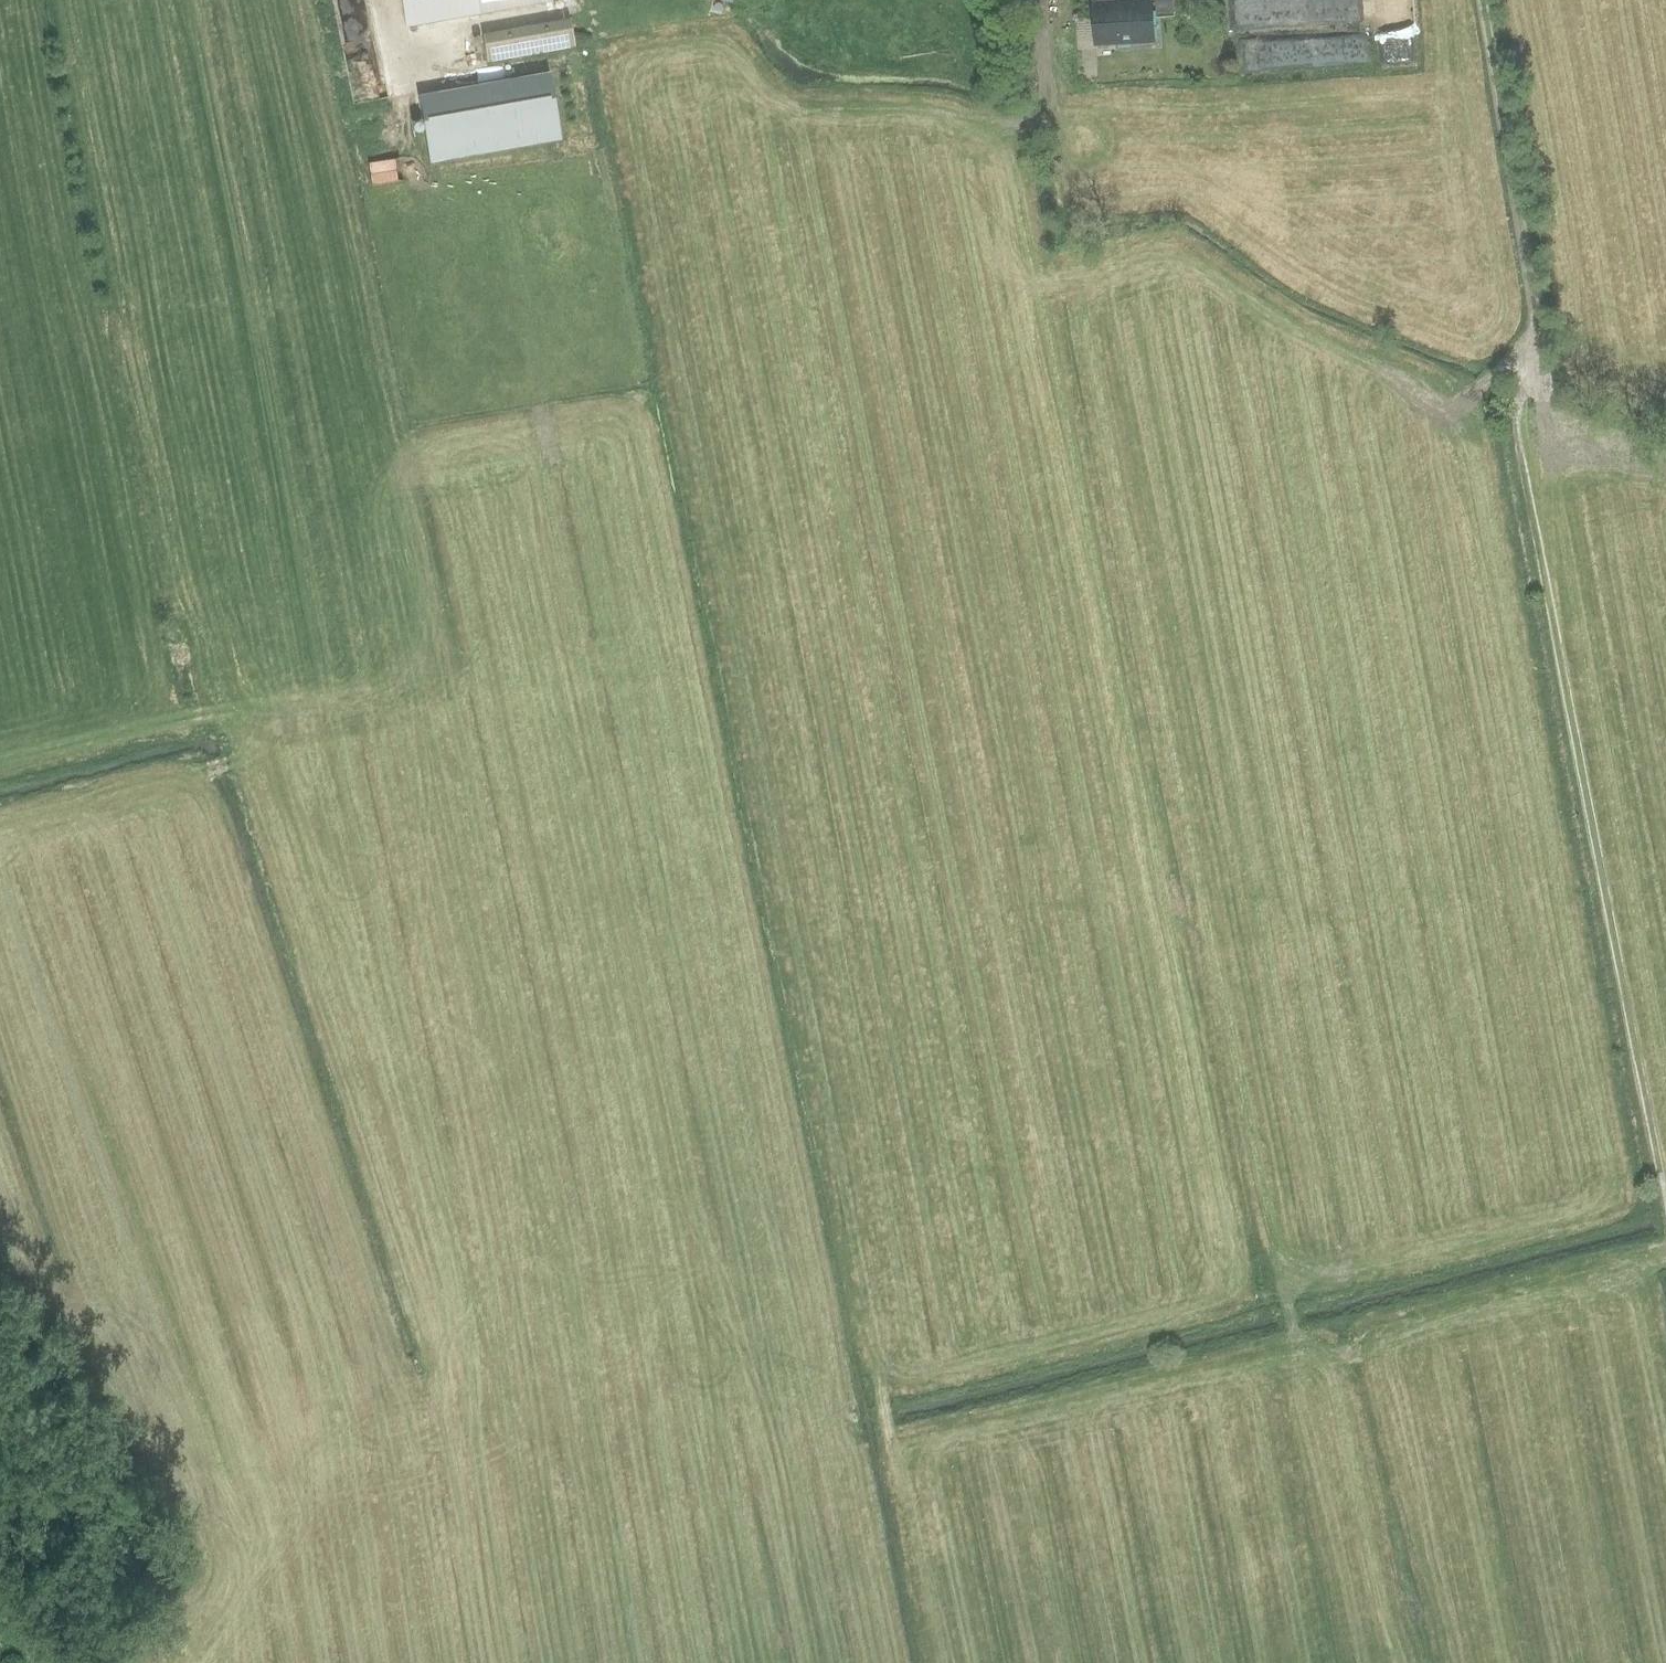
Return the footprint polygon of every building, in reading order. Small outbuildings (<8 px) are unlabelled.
[(480,11),(542,0),(478,0),(480,11)] [(1176,11),(1175,0),(1094,0),(1096,40),(1155,37),(1153,12),(1176,11)] [(488,59),(575,44),(571,17),(483,32),(488,59)] [(549,71),(419,94),(431,160),(561,137),(549,71)] [(376,159),(377,181),(404,179),(403,158),(376,159)]
